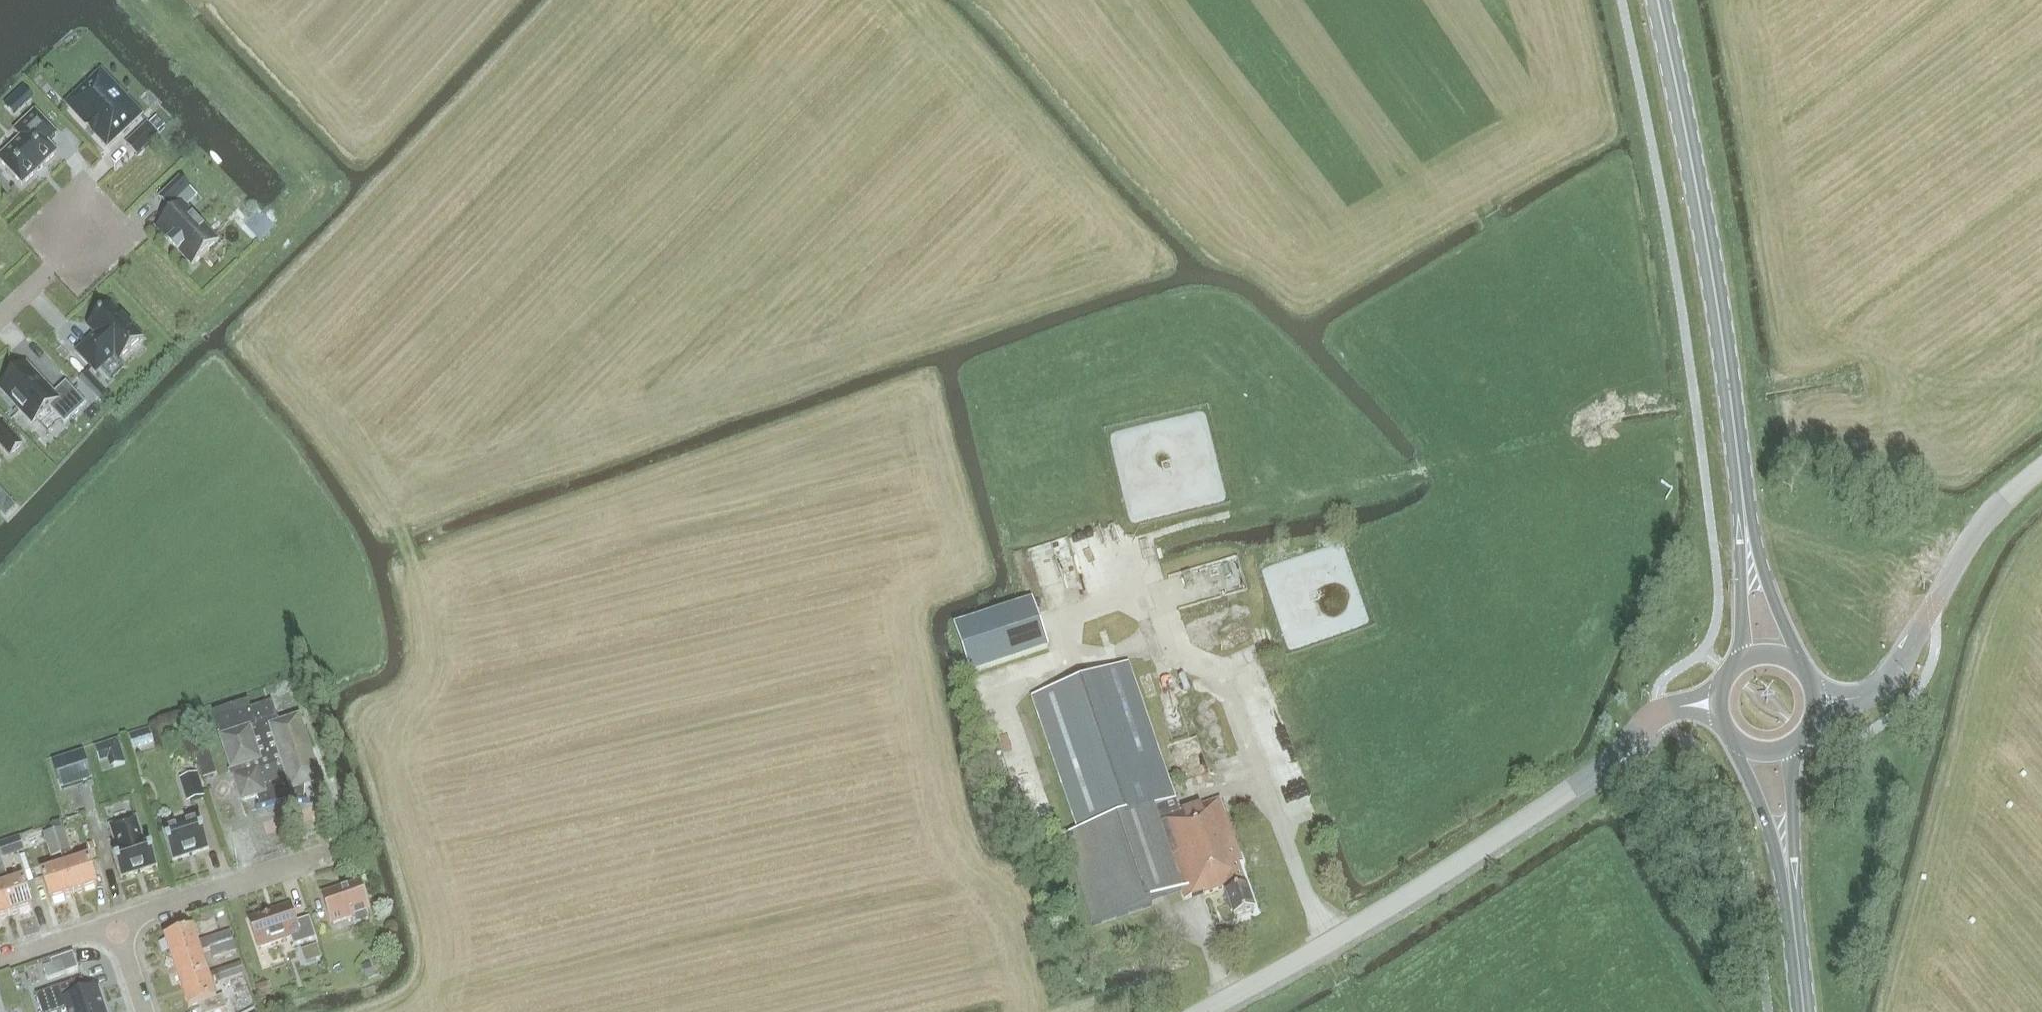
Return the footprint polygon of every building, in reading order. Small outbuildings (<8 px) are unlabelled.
[(101,73),(68,104),(107,147),(141,115),(101,73)] [(22,103),(31,95),(23,86),(14,94),(22,103)] [(48,143),(57,134),(35,111),(14,131),(21,138),(0,158),(0,161),(23,185),(57,152),(48,143)] [(164,126),(156,117),(149,124),(157,132),(164,126)] [(149,124),(135,138),(144,148),(159,134),(149,124)] [(168,244),(178,254),(180,252),(192,266),(218,242),(183,205),(182,205),(178,201),(190,189),(180,179),(159,198),(174,213),(157,229),(170,242),(168,244)] [(97,335),(79,353),(96,372),(115,354),(120,359),(141,339),(111,307),(89,327),(97,335)] [(25,365),(1,387),(34,422),(50,408),(64,424),(86,404),(66,382),(52,395),(25,365)] [(11,455),(22,444),(3,423),(0,427),(0,443),(11,455)] [(971,673),(1048,648),(1032,601),(955,627),(971,673)] [(1064,836),(1093,920),(1182,890),(1185,899),(1204,892),(1205,895),(1224,888),(1234,917),(1254,910),(1239,864),(1242,863),(1220,799),(1180,813),(1129,663),(1032,697),(1079,831),(1064,836)] [(248,701),(213,713),(242,801),(257,796),(261,807),(256,808),(256,809),(277,802),(286,801),(308,803),(308,802),(303,802),(304,787),(321,781),(299,717),(279,724),(272,701),(251,709),(248,701)] [(151,726),(132,732),(137,747),(156,740),(151,726)] [(105,766),(129,760),(123,736),(99,742),(105,766)] [(204,779),(217,775),(209,749),(195,753),(204,779)] [(93,778),(84,750),(53,760),(62,788),(93,778)] [(205,796),(197,773),(179,778),(187,801),(205,796)] [(143,841),(135,818),(110,827),(118,850),(112,851),(121,878),(158,866),(149,840),(143,841)] [(209,849),(199,818),(162,830),(173,861),(209,849)] [(61,853),(71,850),(63,827),(54,831),(61,853)] [(61,853),(54,831),(44,834),(51,856),(61,853)] [(20,837),(8,841),(12,852),(23,848),(20,837)] [(65,865),(74,894),(97,886),(88,858),(75,862),(71,850),(61,853),(65,865)] [(51,901),(74,894),(65,865),(42,873),(51,901)] [(9,915),(32,907),(23,879),(10,883),(6,871),(0,873),(0,888),(9,915)] [(368,911),(359,883),(323,895),(333,923),(355,916),(358,924),(369,920),(366,912),(368,911)] [(9,915),(0,888),(0,918),(9,915)] [(295,922),(290,906),(249,920),(258,948),(291,937),(294,946),(316,939),(309,917),(295,922)] [(230,932),(198,942),(193,929),(165,939),(173,962),(201,952),(201,953),(210,950),(210,949),(233,942),(230,932)] [(210,949),(210,950),(213,959),(237,952),(233,942),(210,949)] [(173,962),(180,984),(209,975),(208,973),(201,953),(201,952),(173,962)] [(47,979),(78,968),(73,953),(51,960),(52,964),(51,965),(43,968),(47,979)] [(180,984),(188,1007),(199,1004),(202,1011),(214,1011),(227,1008),(223,995),(216,997),(212,985),(244,974),(240,963),(208,973),(209,975),(180,984)] [(374,976),(370,964),(362,966),(365,979),(374,976)] [(36,996),(42,1011),(63,1011),(67,1011),(106,1011),(98,988),(87,992),(83,980),(36,996)] [(271,995),(267,982),(256,985),(259,998),(271,995)]
